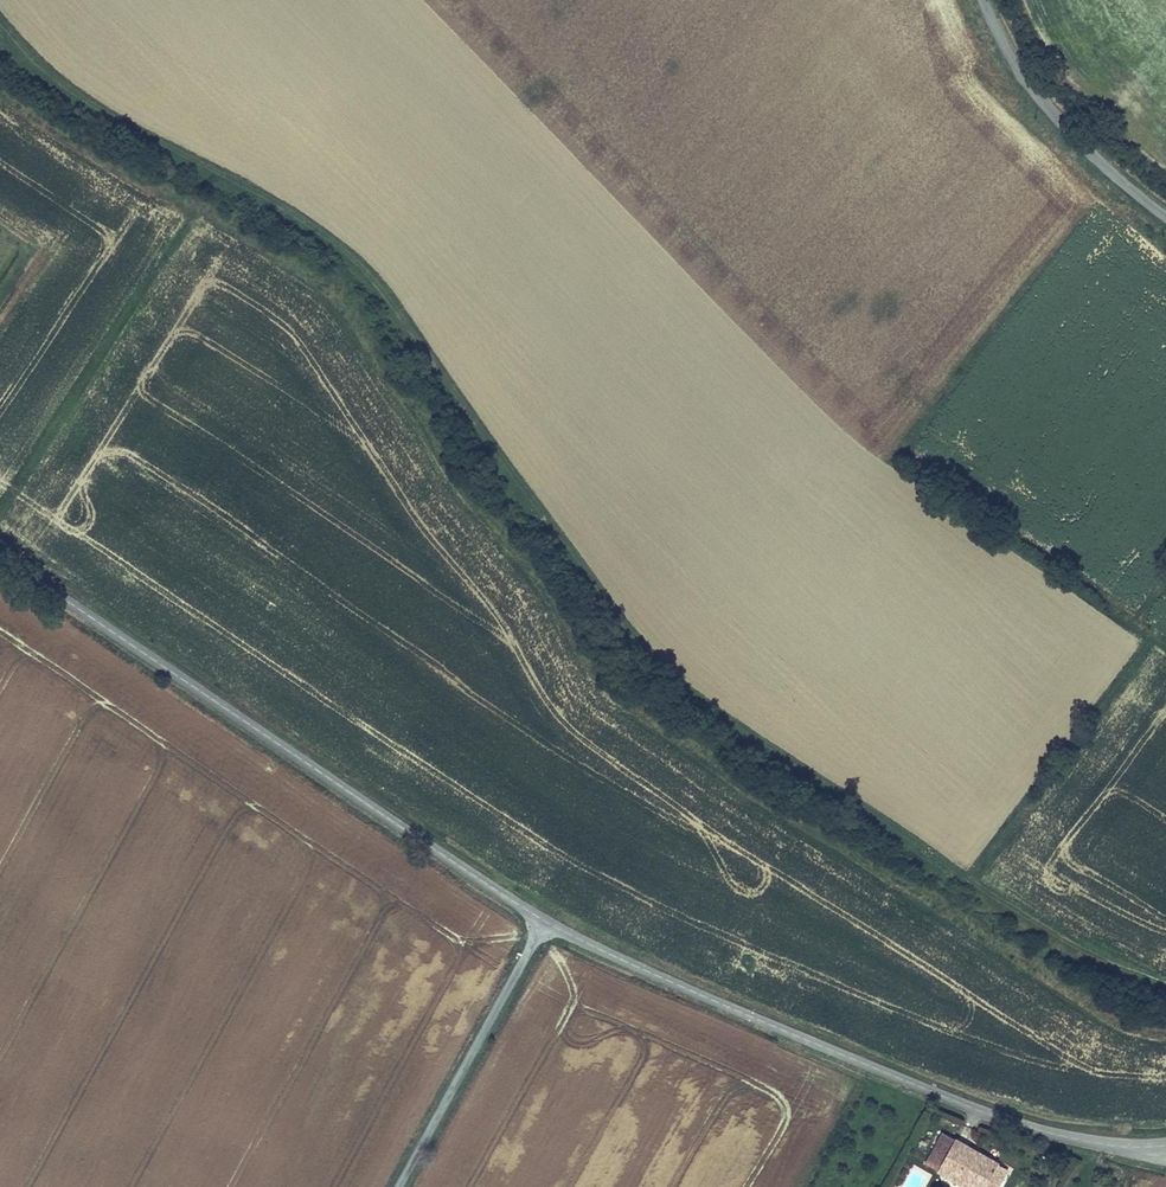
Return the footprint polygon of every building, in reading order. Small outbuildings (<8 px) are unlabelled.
[(926,1166),(954,1182),(971,1150),(944,1134),(926,1166)] [(1006,1170),(971,1150),(954,1182),(964,1186),(997,1186),(1006,1170)]
